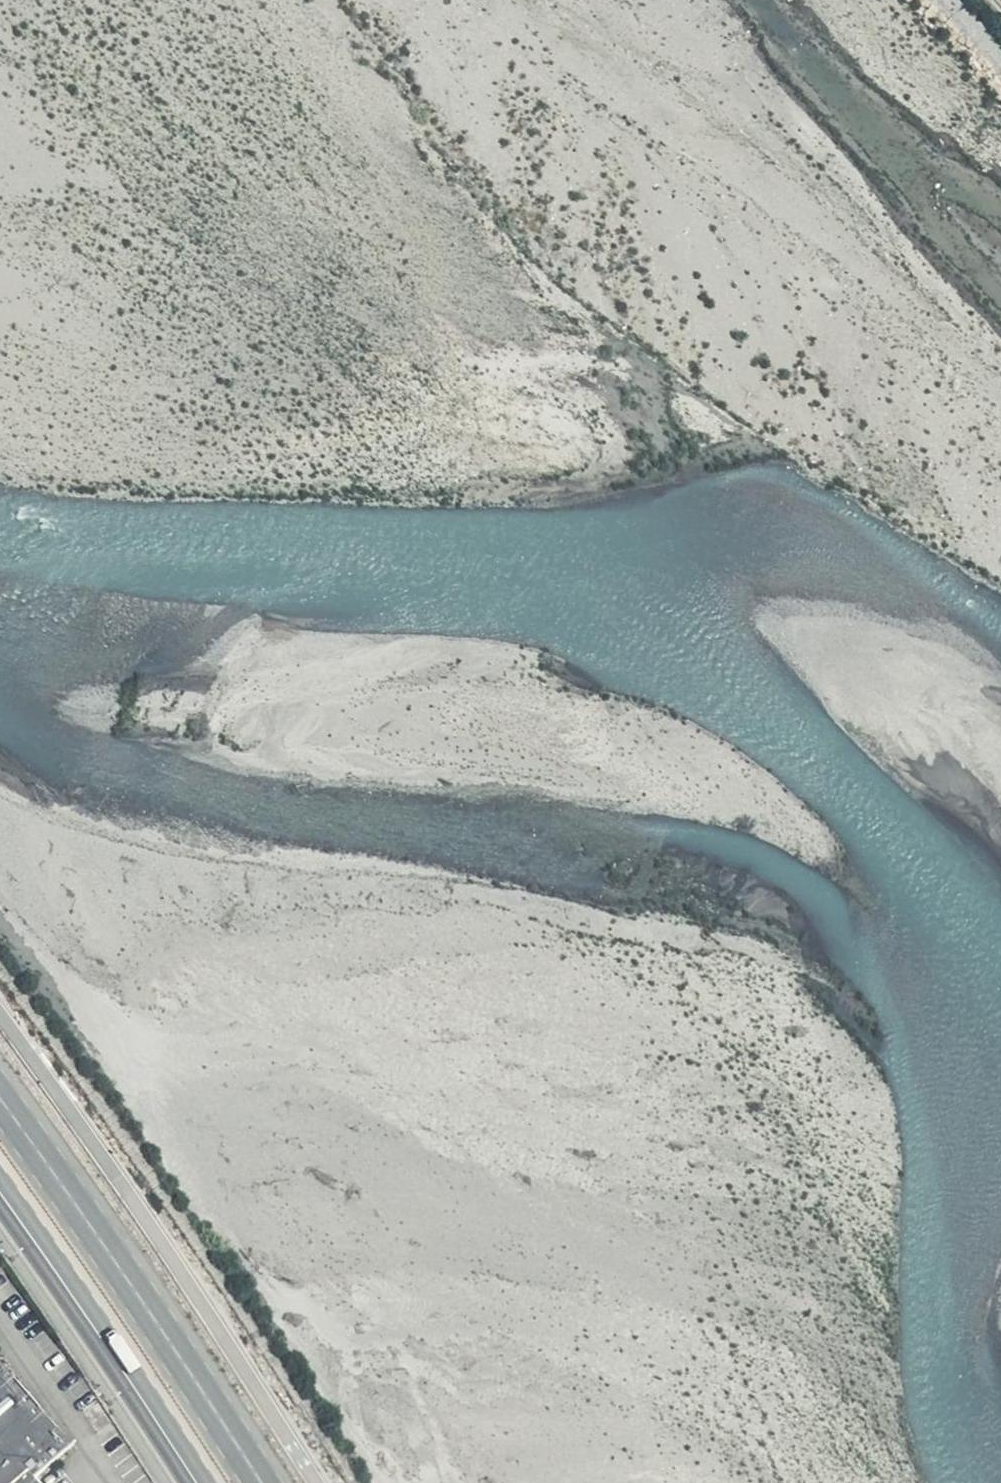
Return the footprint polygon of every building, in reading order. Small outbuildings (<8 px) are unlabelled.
[(625,0),(555,0),(537,16),(569,52),(626,1),(625,0)] [(35,1481),(69,1449),(0,1372),(0,1482),(37,1482),(35,1481)]
